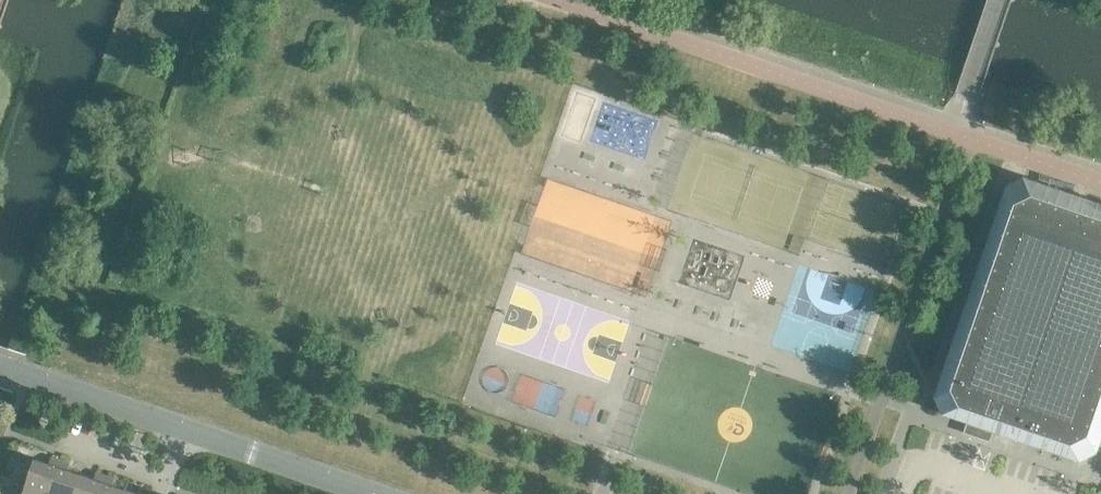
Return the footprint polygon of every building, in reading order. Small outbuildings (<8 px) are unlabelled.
[(972,38),(997,47),(1000,45),(999,42),(974,34),(972,36),(972,38)] [(967,419),(977,423),(979,418),(1002,426),(1000,431),(1088,461),(1100,455),(1100,202),(1080,195),(1083,187),(1059,179),(1056,186),(1032,178),(1015,186),(943,398),(952,414),(967,419)] [(61,460),(52,457),(50,463),(35,458),(23,493),(50,493),(61,460)] [(61,460),(50,493),(74,493),(81,474),(68,469),(70,463),(61,460)] [(81,474),(74,493),(99,493),(106,476),(96,472),(94,478),(81,474)] [(106,476),(99,493),(124,493),(126,489),(113,485),(115,479),(106,476)]
